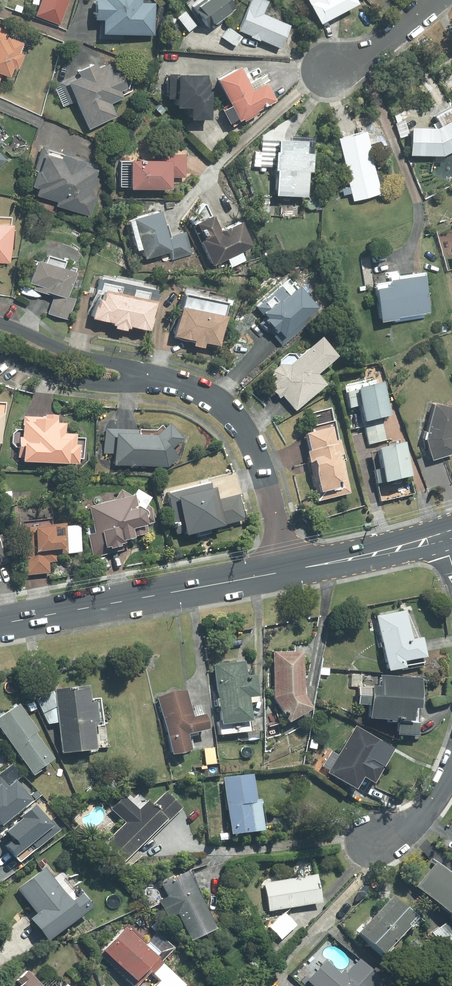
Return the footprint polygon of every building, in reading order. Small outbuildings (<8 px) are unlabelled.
[(37,16),(60,25),(70,0),(43,0),(37,16)] [(101,38),(124,39),(124,34),(155,35),(155,4),(143,4),(143,0),(98,0),(98,20),(101,20),(101,38)] [(210,27),(236,9),(230,0),(196,0),(190,0),(186,2),(201,23),(205,21),(210,27)] [(241,30),(281,48),(291,26),(264,14),(270,2),(264,0),(254,0),(241,30)] [(323,23),(360,4),(358,0),(311,0),(323,23)] [(186,12),(178,18),(189,32),(197,26),(186,12)] [(0,27),(0,83),(3,75),(11,78),(15,67),(19,69),(25,55),(20,54),(24,43),(6,36),(9,30),(0,27)] [(230,28),(224,38),(236,46),(242,37),(230,28)] [(82,75),(62,84),(63,86),(56,89),(64,107),(78,101),(90,129),(119,116),(113,104),(125,98),(122,91),(130,88),(122,71),(114,75),(110,65),(100,69),(98,65),(81,72),(82,75)] [(242,68),(220,80),(234,106),(225,111),(231,124),(240,120),(241,122),(245,120),(246,122),(261,114),(260,112),(279,102),(270,83),(267,84),(263,77),(254,81),(247,67),(243,69),(242,68)] [(210,76),(181,76),(181,74),(170,74),(170,99),(179,99),(179,108),(193,108),(193,120),(213,120),(214,92),(211,92),(211,84),(210,84),(210,76)] [(414,128),(413,155),(445,156),(451,153),(451,109),(438,116),(441,121),(434,124),(436,129),(414,128)] [(405,121),(397,124),(401,137),(409,135),(408,130),(405,121)] [(367,132),(340,138),(352,187),(343,189),(344,196),(354,193),(355,201),(383,194),(367,132)] [(282,153),(279,152),(278,171),(280,171),(279,195),(309,197),(310,172),(315,172),(316,155),(315,154),(315,138),(291,137),(290,141),(282,141),(282,153)] [(262,166),(276,167),(277,151),(279,151),(280,141),(263,140),(262,166)] [(61,152),(43,146),(36,170),(40,171),(35,186),(42,188),(40,195),(60,202),(58,206),(90,216),(96,197),(91,196),(99,170),(97,169),(99,165),(85,161),(86,159),(76,156),(77,153),(62,148),(61,152)] [(133,187),(133,190),(174,190),(174,178),(187,178),(187,155),(167,155),(167,161),(122,161),(122,187),(133,187)] [(194,221),(214,266),(229,259),(232,266),(246,260),(242,252),(255,247),(244,223),(223,233),(215,216),(213,217),(208,206),(206,205),(205,206),(194,221)] [(163,211),(130,221),(139,252),(144,250),(147,259),(171,252),(174,260),(193,254),(186,232),(172,236),(169,224),(167,225),(163,211)] [(11,264),(14,227),(11,227),(11,218),(0,218),(0,263),(11,264)] [(37,285),(35,290),(54,296),(68,301),(70,297),(78,273),(76,273),(77,269),(66,265),(67,261),(49,255),(47,263),(40,260),(32,283),(37,285)] [(394,282),(377,285),(383,323),(394,321),(395,323),(426,319),(425,315),(433,314),(427,272),(400,276),(399,271),(388,273),(388,277),(393,276),(394,282)] [(152,332),(161,291),(157,290),(158,286),(144,283),(145,281),(117,275),(116,277),(106,275),(96,317),(117,322),(116,325),(118,325),(117,328),(129,331),(129,329),(132,329),(133,327),(152,332)] [(303,322),(319,308),(302,288),(300,290),(290,279),(258,307),(267,318),(260,324),(268,332),(269,330),(283,345),(305,325),(303,322)] [(230,303),(188,295),(177,336),(197,341),(196,346),(206,348),(207,343),(222,347),(229,317),(227,316),(230,303)] [(68,301),(54,296),(48,314),(69,321),(76,300),(70,297),(68,301)] [(284,395),(297,411),(329,384),(320,374),(341,356),(324,337),(299,358),(296,354),(289,353),(282,360),(281,364),(274,371),(273,381),(279,389),(275,392),(281,398),(284,395)] [(374,378),(343,385),(349,409),(361,406),(365,421),(382,418),(391,416),(384,382),(375,384),(374,378)] [(436,403),(427,438),(434,460),(451,455),(451,407),(436,403)] [(308,451),(319,501),(353,494),(341,440),(339,440),(332,408),(309,413),(314,432),(309,433),(312,450),(308,451)] [(21,447),(20,456),(26,456),(26,461),(80,464),(80,458),(84,459),(85,439),(77,438),(77,435),(66,434),(66,424),(58,424),(59,415),(46,415),(46,417),(25,416),(24,430),(18,430),(14,434),(13,443),(17,447),(21,447)] [(382,418),(365,421),(370,444),(387,440),(382,418)] [(116,454),(116,465),(169,466),(179,457),(175,452),(180,448),(177,444),(183,438),(171,425),(166,429),(163,425),(158,430),(106,428),(105,453),(116,454)] [(382,469),(377,470),(379,483),(411,477),(404,443),(401,444),(400,440),(390,442),(391,446),(377,449),(382,469)] [(212,482),(169,493),(178,533),(189,531),(189,534),(227,525),(226,524),(245,520),(238,494),(221,498),(218,487),(214,488),(212,482)] [(90,506),(96,533),(89,535),(95,557),(125,550),(123,542),(137,538),(136,536),(150,533),(148,525),(156,523),(152,508),(149,503),(153,497),(139,488),(133,496),(122,490),(116,499),(90,506)] [(24,528),(22,529),(27,575),(50,572),(50,562),(57,561),(57,554),(83,551),(80,526),(67,527),(67,524),(53,526),(53,518),(23,522),(24,528)] [(13,562),(0,522),(0,523),(0,566),(13,562)] [(407,610),(379,616),(390,671),(425,664),(423,657),(427,656),(424,638),(414,640),(407,610)] [(305,652),(275,653),(276,697),(291,722),(314,708),(305,694),(305,652)] [(246,662),(216,665),(223,721),(220,721),(222,735),(255,731),(250,696),(261,695),(258,675),(248,677),(246,662)] [(425,677),(383,676),(383,686),(360,685),(359,705),(372,705),(371,719),(400,720),(420,721),(420,708),(423,708),(425,677)] [(92,699),(90,685),(56,689),(56,691),(60,722),(63,752),(107,747),(102,698),(92,699)] [(189,734),(210,728),(206,714),(204,715),(201,704),(194,706),(195,710),(193,710),(188,690),(159,698),(174,755),(193,750),(189,734)] [(38,698),(50,723),(60,722),(56,691),(38,698)] [(55,759),(37,733),(40,731),(21,703),(0,718),(0,726),(35,775),(42,770),(41,769),(55,759)] [(419,736),(420,721),(400,720),(399,734),(419,736)] [(376,782),(396,748),(357,726),(330,772),(358,789),(365,776),(376,782)] [(215,748),(205,749),(207,764),(217,763),(215,748)] [(258,800),(254,774),(225,778),(233,834),(266,830),(262,800),(258,800)] [(0,778),(0,824),(2,827),(33,800),(17,781),(9,787),(1,777),(0,778)] [(96,784),(98,792),(114,789),(112,780),(96,784)] [(106,843),(130,868),(142,856),(137,850),(143,844),(144,845),(183,807),(167,792),(154,805),(150,800),(140,810),(126,795),(113,809),(126,823),(106,843)] [(8,832),(14,839),(7,845),(17,857),(33,844),(37,849),(61,829),(53,819),(51,820),(38,804),(23,816),(25,818),(8,832)] [(437,862),(419,886),(451,912),(451,873),(437,862)] [(74,901),(47,867),(19,889),(38,913),(32,919),(50,941),(93,907),(83,894),(74,901)] [(189,872),(164,885),(170,896),(161,901),(170,917),(180,912),(193,939),(216,928),(189,872)] [(323,902),(318,874),(266,883),(270,911),(323,902)] [(423,919),(394,895),(361,932),(387,955),(412,926),(414,929),(423,919)] [(297,925),(285,913),(271,927),(282,939),(297,925)] [(434,932),(446,948),(451,943),(451,926),(449,922),(434,932)] [(162,981),(157,985),(184,985),(186,984),(162,962),(174,948),(157,933),(147,944),(127,925),(100,954),(135,985),(139,985),(152,972),(162,981)] [(256,957),(248,963),(255,973),(263,967),(256,957)] [(385,980),(361,959),(348,974),(344,970),(341,973),(327,961),(309,981),(315,985),(380,985),(385,980)] [(30,971),(19,980),(22,985),(21,985),(45,985),(30,971)]
